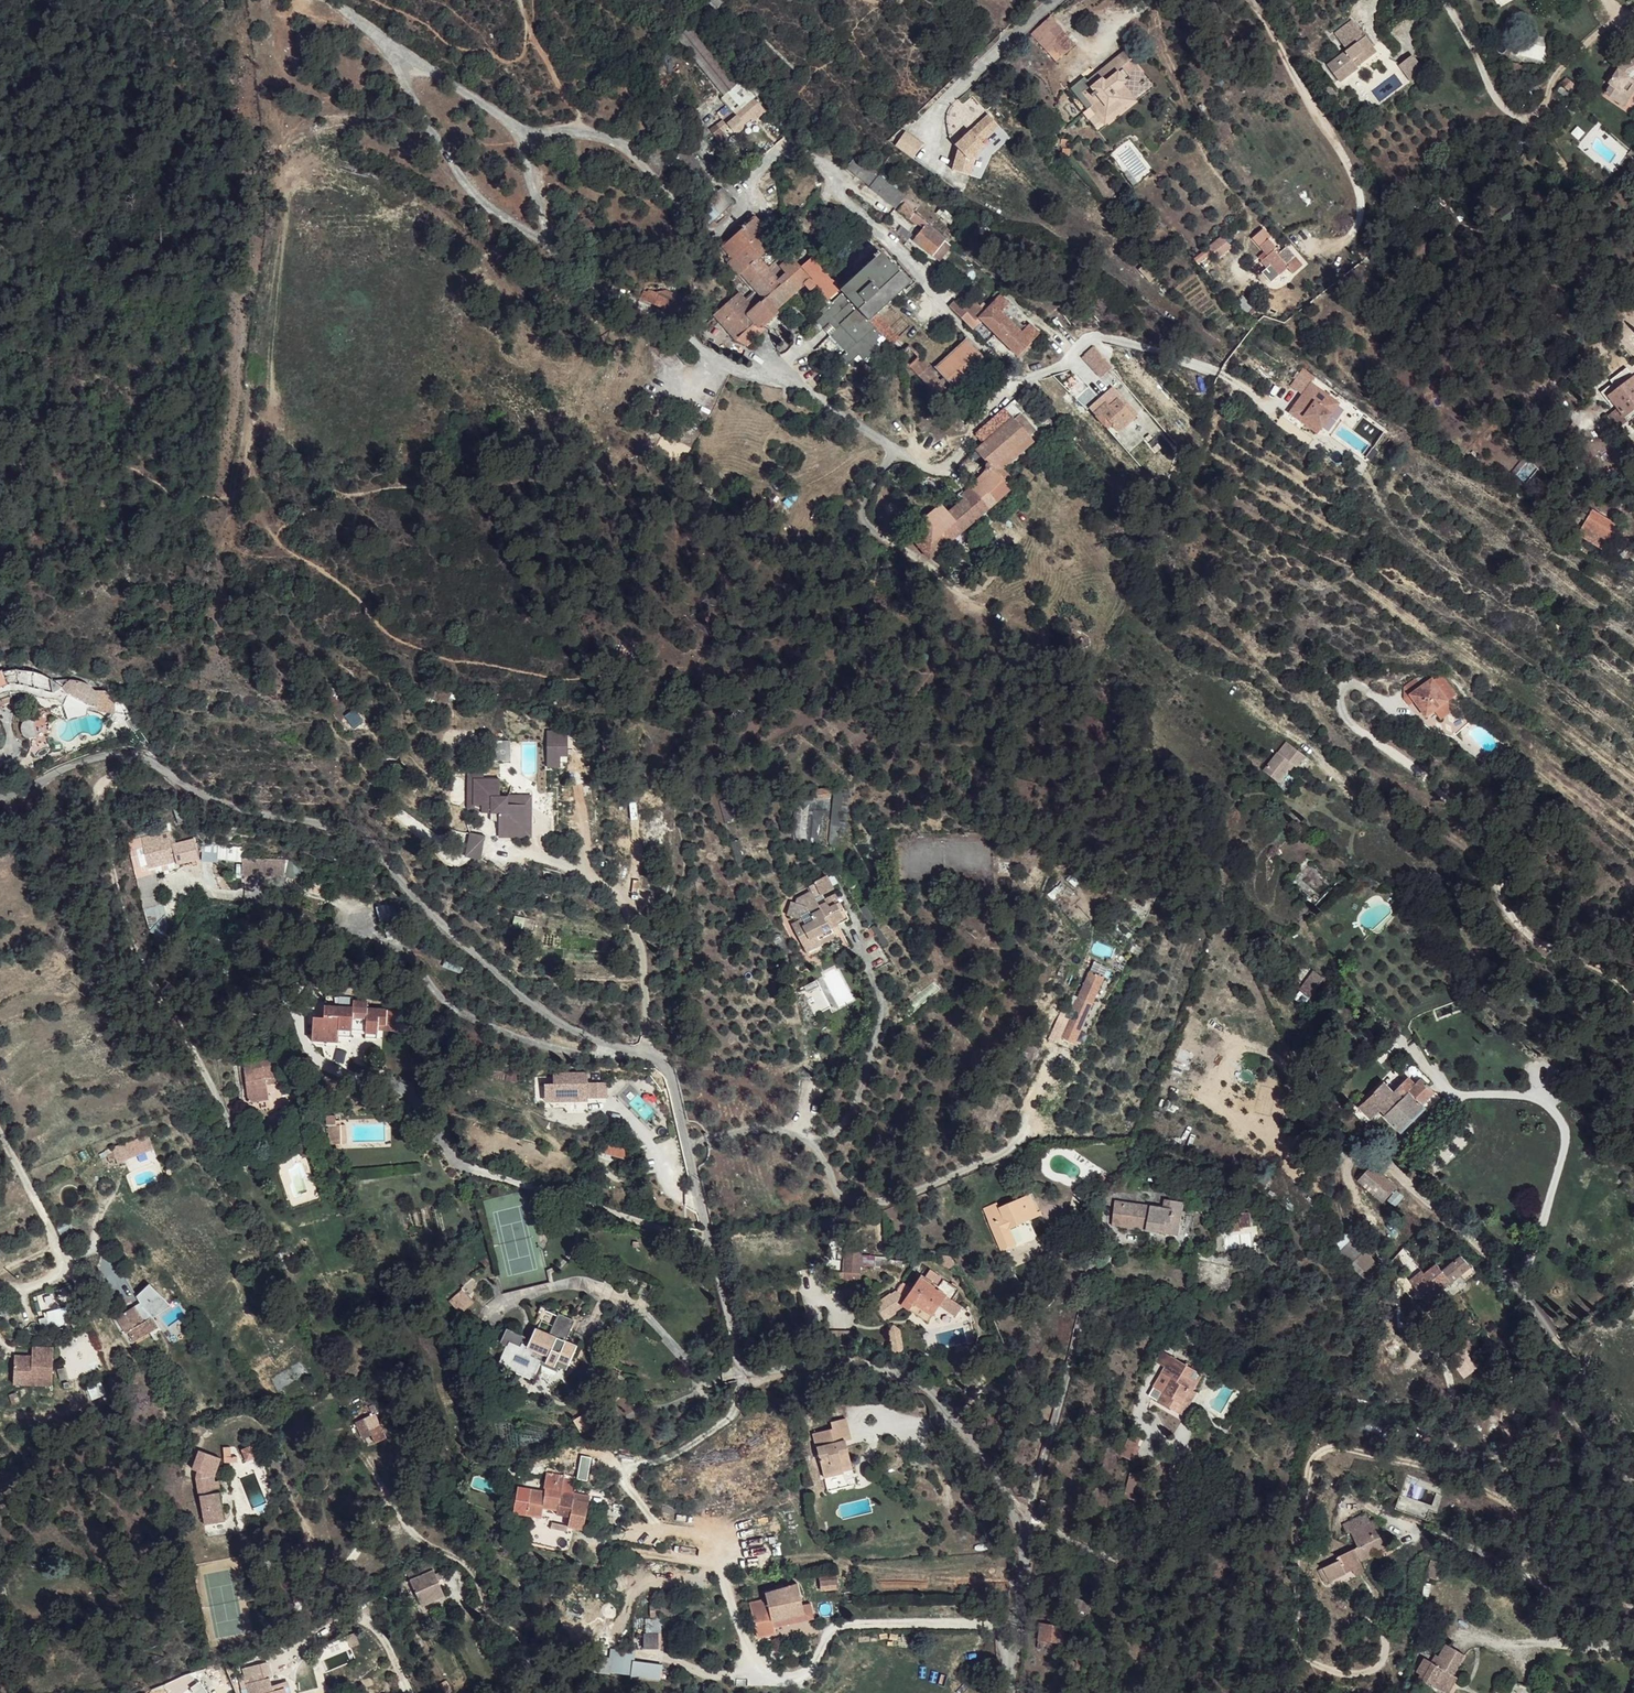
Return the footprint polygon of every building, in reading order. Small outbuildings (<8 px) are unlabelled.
[(1061,20),(1054,12),(1035,28),(1043,37),(1061,20)] [(1080,42),(1061,20),(1043,37),(1061,58),(1080,42)] [(1375,51),(1364,37),(1327,65),(1340,83),(1356,72),(1352,65),(1356,61),(1359,64),(1375,51)] [(1136,53),(1131,48),(1094,77),(1090,73),(1076,85),(1093,105),(1098,102),(1109,115),(1127,101),(1122,93),(1128,87),(1125,81),(1134,72),(1127,62),(1136,53)] [(1143,63),(1136,53),(1127,62),(1133,70),(1143,63)] [(1622,59),(1607,80),(1609,83),(1604,91),(1615,101),(1618,96),(1624,100),(1633,87),(1633,54),(1622,59)] [(1411,55),(1408,57),(1417,74),(1422,70),(1411,55)] [(1408,57),(1398,64),(1410,79),(1417,74),(1408,57)] [(1575,84),(1568,76),(1563,85),(1570,92),(1575,84)] [(753,116),(725,87),(710,104),(715,110),(708,119),(711,123),(720,131),(727,138),(733,136),(733,130),(739,122),(744,126),(753,116)] [(1334,96),(1328,87),(1326,89),(1331,97),(1334,96)] [(1624,100),(1618,96),(1615,101),(1621,105),(1624,100)] [(1093,105),(1088,110),(1095,117),(1104,109),(1098,102),(1093,105)] [(998,122),(988,111),(955,142),(958,145),(952,166),(970,171),(976,150),(984,143),(980,139),(998,122)] [(720,131),(711,123),(699,140),(705,147),(720,131)] [(675,139),(663,127),(655,135),(667,147),(675,139)] [(903,130),(893,145),(912,157),(922,142),(903,130)] [(897,207),(904,199),(876,176),(879,171),(870,165),(858,155),(848,169),(860,178),(897,207)] [(703,189),(677,161),(668,169),(697,205),(690,213),(703,226),(725,205),(713,190),(704,197),(700,194),(703,189)] [(761,235),(751,224),(717,255),(713,259),(712,262),(710,266),(716,271),(717,263),(721,260),(724,263),(724,269),(722,271),(733,282),(736,281),(752,298),(750,300),(745,304),(741,309),(733,301),(713,318),(732,340),(748,328),(754,333),(768,320),(766,317),(805,282),(815,293),(814,296),(824,304),(832,295),(808,269),(799,276),(788,266),(776,275),(767,266),(770,263),(753,244),(761,235)] [(1262,227),(1254,233),(1262,241),(1269,234),(1262,227)] [(936,243),(920,230),(911,241),(914,246),(912,250),(925,259),(936,243)] [(1230,245),(1222,234),(1209,244),(1217,256),(1230,245)] [(1293,254),(1284,242),(1278,248),(1269,234),(1262,241),(1267,250),(1261,256),(1266,262),(1270,258),(1280,270),(1289,263),(1287,259),(1293,254)] [(881,331),(867,318),(879,307),(891,295),(902,285),(877,255),(873,257),(870,254),(866,257),(869,261),(840,287),(844,292),(827,309),(814,321),(841,350),(837,355),(843,362),(854,355),(861,360),(870,354),(867,350),(875,341),(873,338),(881,331)] [(1280,270),(1270,258),(1266,262),(1274,273),(1280,270)] [(844,292),(840,287),(832,295),(824,304),(827,309),(844,292)] [(652,293),(646,289),(642,301),(676,316),(683,302),(668,293),(652,293)] [(958,296),(951,302),(976,325),(984,316),(1020,351),(1040,330),(1032,322),(1027,325),(1015,313),(1018,308),(1001,293),(991,302),(987,298),(982,301),(971,293),(963,300),(958,296)] [(750,300),(744,294),(741,297),(745,304),(750,300)] [(892,321),(879,307),(867,318),(881,331),(892,321)] [(986,425),(892,321),(881,331),(982,446),(985,443),(978,433),(986,425)] [(993,360),(970,333),(940,360),(962,388),(993,360)] [(1093,345),(1080,356),(1099,378),(1111,367),(1093,345)] [(1633,377),(1611,400),(1624,418),(1633,411),(1633,378),(1633,377)] [(1135,416),(1115,394),(1096,413),(1109,428),(1112,425),(1119,430),(1135,416)] [(986,425),(978,433),(985,443),(1022,411),(1014,401),(986,425)] [(1041,434),(1022,411),(985,443),(982,446),(976,450),(984,462),(980,472),(960,493),(961,497),(947,510),(939,502),(923,517),(925,519),(909,534),(930,558),(1012,487),(1008,481),(1012,476),(999,461),(1030,434),(1034,439),(1041,434)] [(1624,418),(1629,421),(1633,416),(1633,411),(1624,418)] [(1615,524),(1603,514),(1597,522),(1609,531),(1615,524)] [(634,642),(624,639),(619,651),(630,654),(634,642)] [(0,670),(0,698),(12,694),(2,669),(0,670)] [(1432,679),(1430,680),(1422,686),(1410,695),(1415,702),(1426,717),(1432,712),(1446,702),(1455,694),(1441,675),(1433,681),(1432,679)] [(68,679),(62,686),(68,692),(64,702),(70,718),(88,713),(90,703),(99,704),(98,707),(116,710),(116,699),(106,688),(102,688),(101,693),(99,691),(98,690),(96,688),(94,686),(93,685),(91,683),(88,681),(84,679),(81,678),(77,677),(74,676),(72,676),(68,679)] [(1410,695),(1422,686),(1416,679),(1404,688),(1404,700),(1409,706),(1415,702),(1410,695)] [(0,698),(0,705),(15,699),(12,694),(0,698)] [(1446,702),(1432,712),(1437,719),(1451,709),(1446,702)] [(569,730),(549,729),(548,741),(562,743),(563,748),(569,748),(569,730)] [(1306,758),(1291,747),(1279,762),(1295,775),(1298,770),(1306,758)] [(1504,766),(1509,767),(1512,753),(1510,753),(1511,748),(1506,747),(1505,752),(1501,752),(1499,762),(1505,763),(1504,766)] [(1311,762),(1306,758),(1298,770),(1302,774),(1311,762)] [(1285,787),(1295,775),(1279,762),(1269,775),(1285,787)] [(499,779),(472,777),(471,802),(480,804),(481,811),(486,812),(488,819),(496,820),(496,833),(524,835),(525,807),(506,805),(505,797),(499,796),(499,779)] [(826,844),(842,846),(848,791),(811,786),(804,841),(826,844)] [(132,858),(136,877),(151,873),(150,870),(165,865),(172,862),(177,861),(177,864),(199,859),(194,839),(176,843),(172,829),(154,834),(155,837),(133,845),(137,856),(132,858)] [(736,859),(751,855),(746,837),(732,841),(736,859)] [(203,847),(202,860),(215,861),(216,848),(203,847)] [(266,859),(248,859),(248,872),(257,872),(257,878),(267,878),(266,859)] [(821,899),(814,889),(802,895),(801,900),(795,900),(792,914),(800,916),(802,919),(795,923),(805,940),(819,933),(822,936),(837,929),(837,925),(852,915),(838,891),(821,899)] [(376,907),(380,923),(399,919),(394,902),(376,907)] [(150,930),(150,931),(160,937),(167,926),(165,914),(164,915),(150,930)] [(819,933),(805,940),(811,949),(839,934),(837,929),(822,936),(819,933)] [(1103,957),(1107,947),(1095,942),(1090,952),(1103,957)] [(1100,978),(1087,971),(1042,1069),(1054,1075),(1100,978)] [(1324,977),(1315,971),(1296,996),(1306,1002),(1324,977)] [(821,983),(806,990),(818,1013),(834,1006),(821,983)] [(313,1016),(312,1034),(338,1035),(339,1029),(345,1029),(345,1021),(366,1023),(365,1030),(365,1032),(377,1033),(377,1029),(378,1023),(398,1026),(399,1010),(367,1008),(367,1001),(353,1000),(353,1007),(325,1006),(324,1017),(313,1016)] [(345,1029),(339,1029),(338,1035),(351,1036),(352,1029),(365,1030),(366,1023),(345,1021),(345,1029)] [(289,1054),(281,1055),(284,1075),(292,1073),(289,1054)] [(275,1059),(243,1065),(248,1101),(268,1097),(266,1084),(265,1078),(275,1076),(284,1075),(281,1055),(275,1056),(275,1059)] [(1408,1057),(1382,1077),(1391,1089),(1408,1077),(1416,1070),(1408,1057)] [(486,1068),(484,1076),(505,1080),(506,1072),(486,1068)] [(521,1075),(506,1072),(505,1080),(521,1083),(521,1075)] [(544,1085),(545,1101),(588,1100),(588,1097),(606,1096),(606,1093),(605,1084),(587,1084),(587,1073),(554,1075),(554,1085),(544,1085)] [(275,1076),(265,1078),(266,1084),(276,1083),(275,1076)] [(1382,1077),(1359,1094),(1368,1106),(1380,1098),(1398,1122),(1422,1106),(1422,1103),(1434,1092),(1423,1079),(1414,1084),(1408,1077),(1391,1089),(1382,1077)] [(335,1125),(328,1125),(329,1144),(336,1144),(342,1144),(346,1143),(346,1124),(341,1125),(335,1125)] [(141,1137),(144,1147),(152,1144),(149,1134),(141,1137)] [(623,1141),(599,1135),(603,1153),(626,1159),(623,1141)] [(122,1142),(111,1147),(117,1163),(146,1152),(146,1149),(144,1147),(141,1137),(123,1144),(122,1142)] [(310,1139),(298,1143),(304,1158),(315,1153),(313,1148),(317,1147),(315,1140),(311,1142),(310,1139)] [(1398,1187),(1373,1165),(1359,1180),(1384,1202),(1398,1187)] [(1031,1195),(987,1213),(1002,1246),(1016,1242),(1010,1229),(1040,1216),(1031,1195)] [(1163,1207),(1118,1199),(1114,1222),(1176,1234),(1181,1200),(1166,1198),(1163,1207)] [(1225,1231),(1251,1228),(1249,1213),(1223,1215),(1225,1231)] [(1338,1253),(1368,1280),(1381,1265),(1351,1239),(1338,1253)] [(848,1280),(861,1280),(861,1265),(876,1265),(903,1265),(903,1259),(892,1259),(892,1256),(876,1257),(876,1256),(862,1255),(862,1252),(853,1251),(851,1271),(848,1271),(848,1280)] [(1469,1263),(1460,1253),(1440,1269),(1433,1261),(1421,1271),(1419,1269),(1410,1278),(1428,1299),(1459,1274),(1469,1263)] [(1474,1271),(1469,1263),(1459,1274),(1464,1280),(1474,1271)] [(897,1291),(875,1305),(885,1319),(902,1308),(904,1305),(910,1309),(915,1301),(934,1313),(940,1302),(957,1312),(963,1302),(952,1295),(958,1285),(942,1275),(938,1283),(921,1273),(912,1287),(904,1282),(898,1291),(897,1291)] [(1410,1281),(1405,1285),(1412,1296),(1417,1293),(1410,1281)] [(462,1288),(449,1300),(460,1313),(474,1301),(462,1288)] [(934,1313),(915,1301),(910,1309),(929,1320),(934,1313)] [(134,1307),(131,1303),(114,1314),(116,1317),(134,1307)] [(116,1317),(126,1333),(128,1332),(134,1342),(157,1328),(151,1317),(143,1322),(134,1307),(116,1317)] [(67,1308),(44,1313),(45,1318),(39,1320),(42,1330),(61,1326),(62,1334),(66,1333),(64,1324),(70,1323),(67,1308)] [(506,1345),(497,1363),(533,1380),(540,1363),(557,1370),(561,1362),(568,1364),(576,1345),(565,1341),(574,1320),(558,1313),(550,1334),(535,1328),(528,1346),(522,1343),(525,1337),(506,1328),(500,1343),(506,1345)] [(164,1322),(159,1314),(152,1319),(157,1326),(164,1322)] [(894,1324),(889,1331),(892,1350),(899,1355),(904,1348),(900,1329),(894,1324)] [(32,1347),(32,1356),(53,1356),(53,1347),(32,1347)] [(32,1356),(14,1355),(14,1385),(52,1385),(53,1356),(32,1356)] [(1200,1373),(1170,1355),(1161,1372),(1169,1377),(1158,1400),(1169,1407),(1175,1399),(1180,1401),(1189,1388),(1192,1389),(1200,1373)] [(66,1368),(58,1370),(60,1379),(68,1377),(66,1368)] [(594,1382),(580,1384),(582,1400),(597,1398),(594,1382)] [(622,1386),(607,1382),(604,1398),(618,1401),(622,1386)] [(1192,1389),(1189,1388),(1180,1401),(1175,1399),(1169,1407),(1182,1414),(1194,1391),(1192,1389)] [(586,1412),(573,1420),(581,1433),(595,1426),(586,1412)] [(374,1414),(355,1422),(359,1430),(367,1427),(371,1435),(375,1443),(386,1438),(374,1414)] [(813,1433),(823,1475),(843,1470),(842,1467),(851,1465),(846,1446),(843,1447),(842,1441),(845,1441),(851,1439),(846,1418),(830,1421),(832,1428),(813,1433)] [(367,1427),(359,1430),(363,1439),(371,1435),(367,1427)] [(1131,1435),(1121,1456),(1133,1462),(1142,1440),(1131,1435)] [(252,1444),(241,1449),(246,1460),(257,1456),(252,1444)] [(229,1446),(222,1447),(223,1462),(237,1462),(236,1456),(230,1456),(229,1446)] [(219,1458),(198,1451),(192,1469),(198,1471),(196,1477),(197,1484),(214,1481),(213,1476),(219,1458)] [(1132,1474),(1126,1501),(1139,1508),(1141,1497),(1136,1496),(1139,1476),(1132,1474)] [(214,1481),(197,1484),(204,1523),(225,1520),(217,1480),(214,1481)] [(527,1505),(526,1514),(521,1538),(567,1549),(572,1527),(582,1528),(588,1502),(573,1499),(574,1496),(564,1494),(561,1494),(561,1490),(563,1481),(555,1480),(554,1488),(545,1487),(544,1491),(530,1489),(527,1505)] [(1370,1510),(1344,1522),(1347,1532),(1352,1530),(1359,1544),(1339,1554),(1345,1569),(1363,1561),(1362,1557),(1393,1543),(1388,1532),(1384,1532),(1377,1517),(1374,1518),(1370,1510)] [(407,1573),(410,1580),(433,1570),(430,1563),(407,1573)] [(433,1570),(410,1580),(421,1606),(445,1596),(433,1570)] [(820,1581),(820,1590),(838,1588),(837,1579),(820,1581)] [(749,1602),(757,1636),(775,1633),(773,1626),(772,1620),(804,1613),(802,1604),(797,1582),(765,1592),(766,1598),(749,1602)] [(1094,1605),(1075,1596),(1071,1603),(1090,1613),(1094,1605)] [(810,1603),(802,1604),(804,1613),(772,1620),(773,1626),(813,1618),(810,1603)] [(411,1606),(405,1609),(411,1620),(417,1617),(411,1606)] [(1061,1624),(1041,1624),(1039,1640),(1060,1643),(1061,1624)] [(644,1632),(643,1645),(661,1646),(661,1633),(644,1632)] [(1460,1649),(1442,1641),(1431,1663),(1420,1659),(1414,1671),(1419,1675),(1419,1680),(1442,1689),(1450,1673),(1460,1649)] [(609,1657),(595,1655),(594,1671),(610,1674),(610,1672),(632,1675),(634,1660),(635,1651),(610,1648),(609,1657)] [(663,1664),(634,1660),(632,1675),(660,1679),(663,1664)] [(1456,1676),(1450,1673),(1442,1689),(1449,1692),(1456,1676)] [(246,1683),(248,1692),(290,1692),(288,1687),(282,1683),(277,1684),(278,1689),(272,1690),(271,1686),(269,1677),(246,1683)] [(439,1683),(444,1692),(448,1692),(451,1691),(445,1680),(439,1683)]
